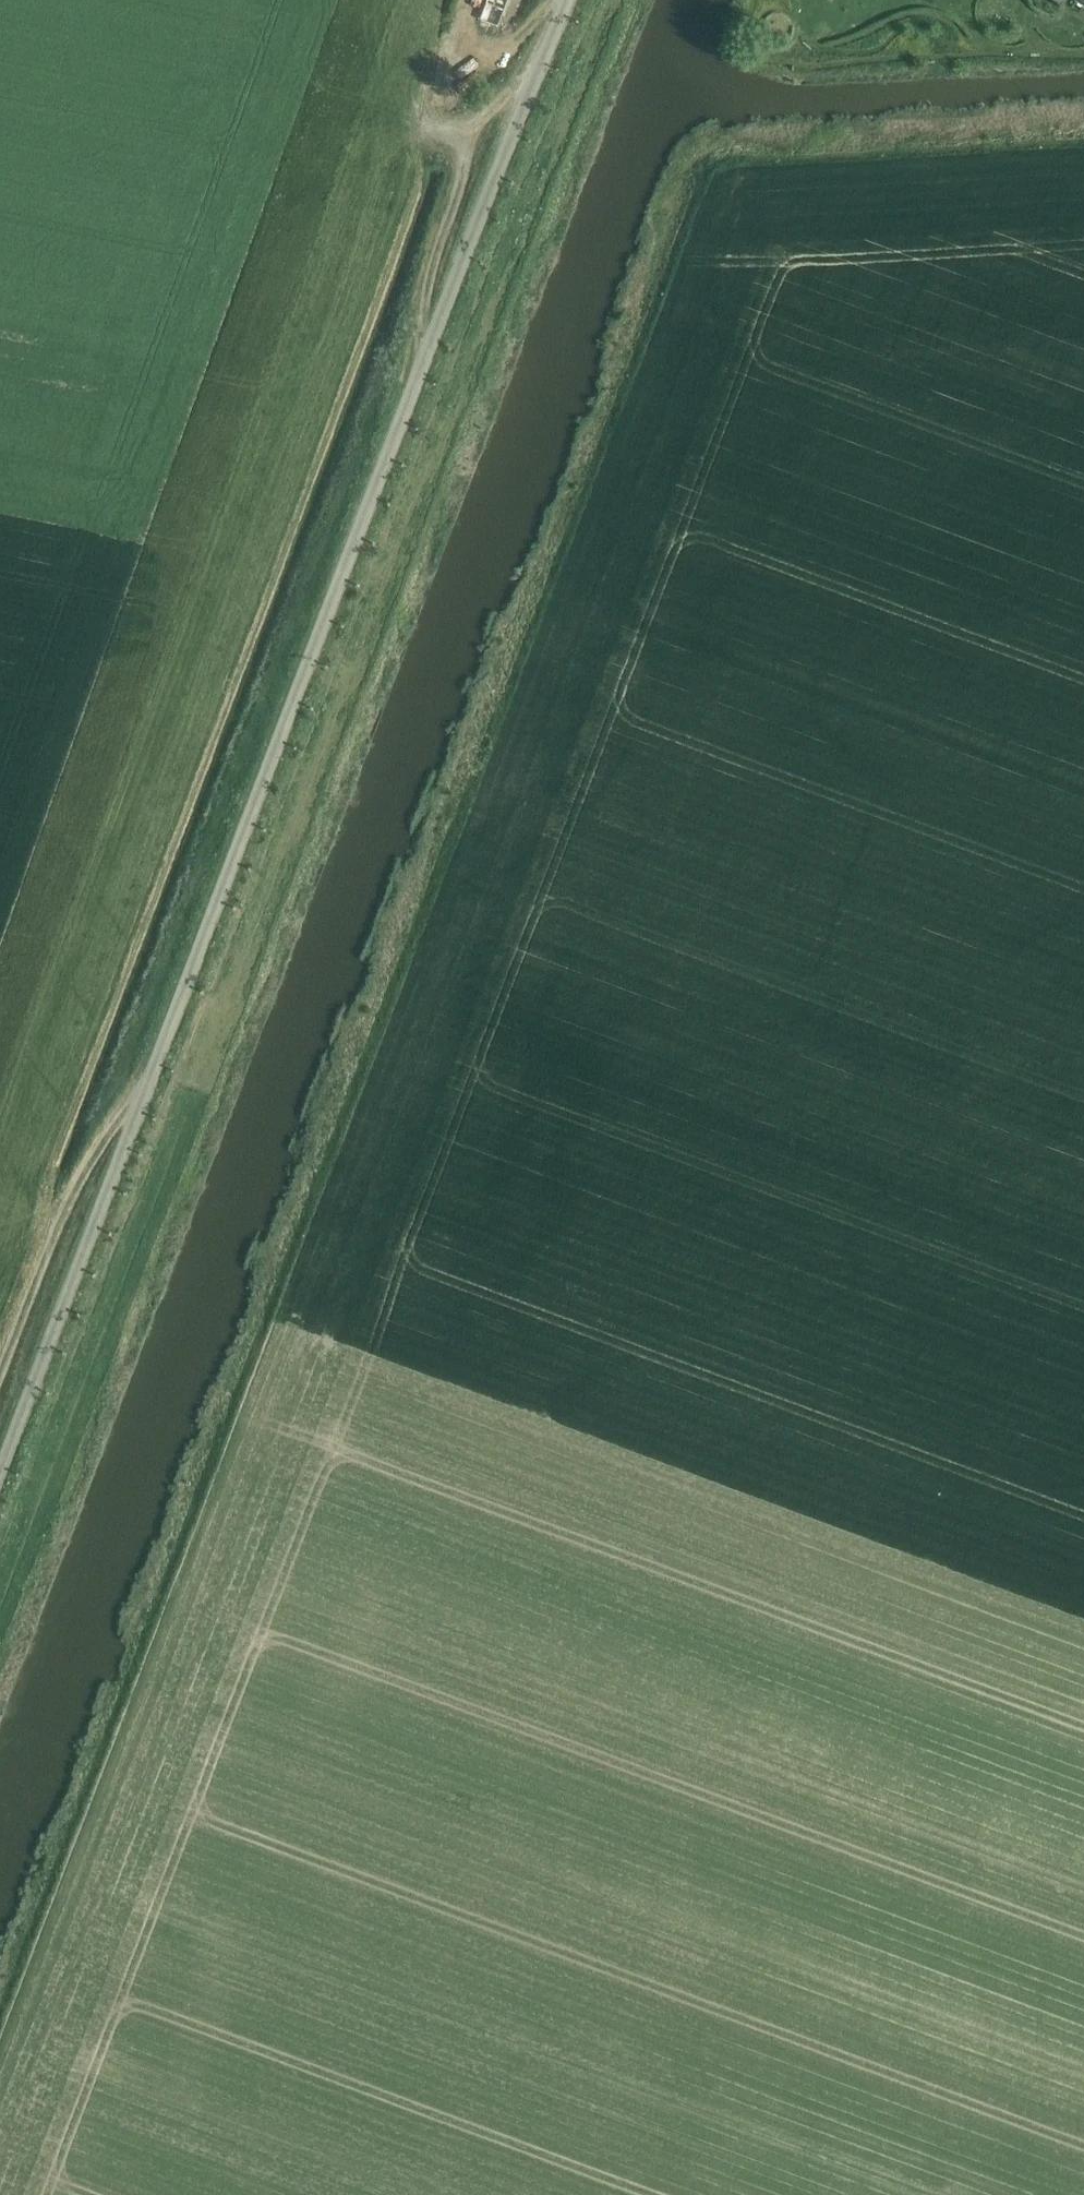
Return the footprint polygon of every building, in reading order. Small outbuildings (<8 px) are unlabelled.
[(484,14),(499,20),(506,0),(490,0),(484,14)]
